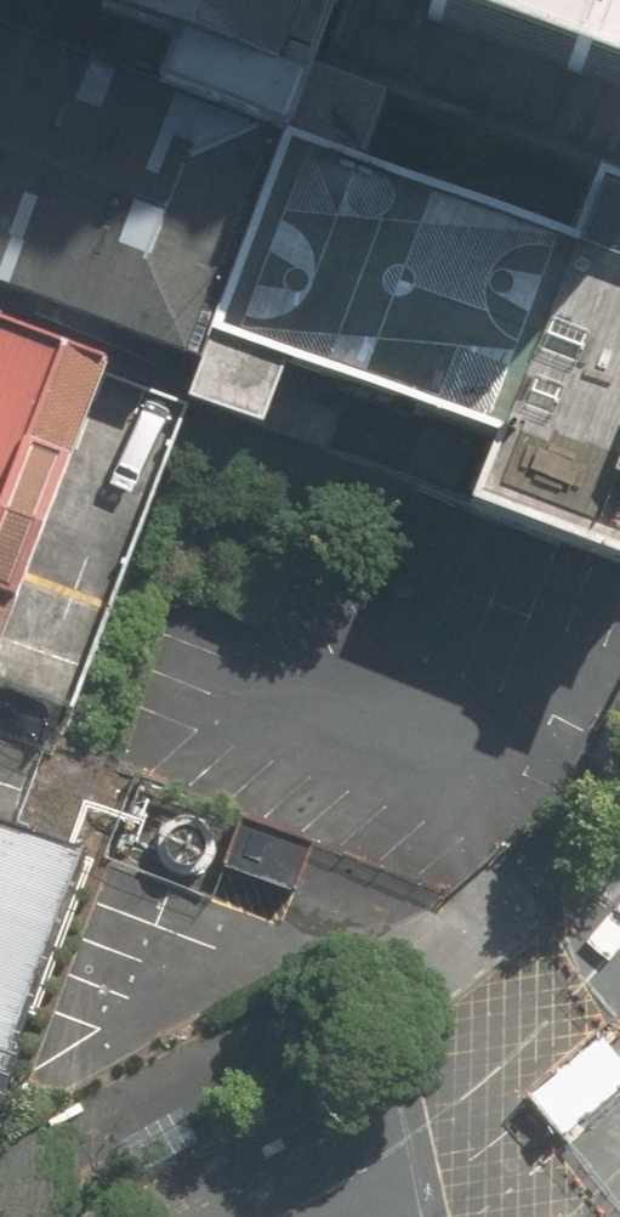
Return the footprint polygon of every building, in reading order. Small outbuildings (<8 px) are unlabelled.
[(102,20),(172,46),(157,88),(287,136),(302,96),(269,84),(300,0),(109,0),(102,20)] [(619,182),(619,0),(336,0),(302,96),(287,136),(361,165),(390,93),(596,173),(619,182)] [(0,37),(0,295),(175,359),(259,132),(0,37)] [(596,173),(569,244),(361,165),(287,136),(190,396),(261,423),(284,362),(491,440),(466,505),(619,563),(619,182),(596,173)] [(104,373),(0,334),(0,652),(104,373)] [(212,842),(208,832),(201,824),(192,819),(183,818),(173,819),(164,823),(157,830),(153,838),(151,848),(153,858),(158,867),(165,874),(175,878),(185,879),(195,876),(204,870),(210,862),(213,852),(212,842)] [(239,818),(220,870),(292,897),(311,845),(239,818)] [(83,854),(69,849),(0,825),(0,1073),(83,854)] [(177,1107),(120,1139),(138,1171),(195,1139),(177,1107)]
